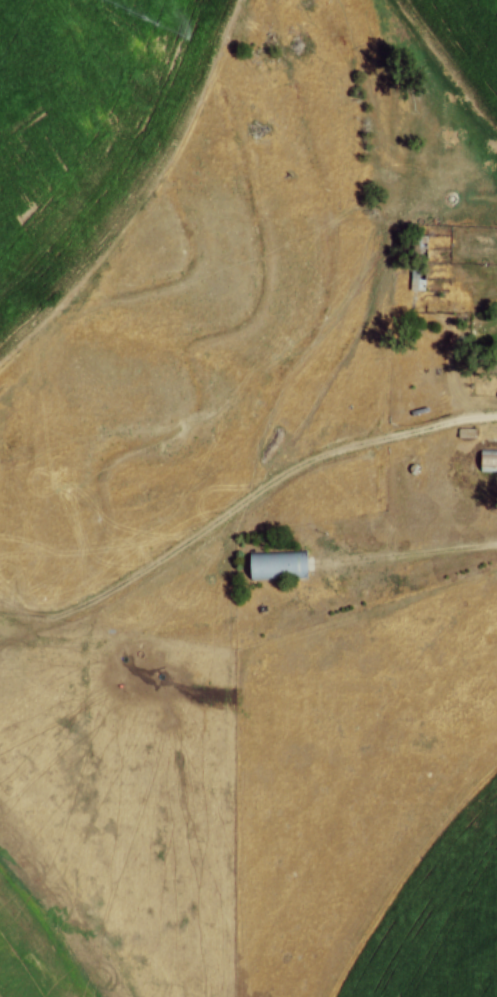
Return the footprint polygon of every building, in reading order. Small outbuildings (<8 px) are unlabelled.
[(403,267),(402,294),(417,295),(418,281),(411,281),(412,267),(403,267)] [(423,291),(424,272),(409,271),(408,290),(423,291)] [(490,367),(496,367),(496,348),(489,348),(490,367)] [(449,432),(450,441),(469,440),(469,431),(449,432)] [(471,474),(496,472),(496,451),(470,453),(471,474)] [(411,476),(412,475),(413,473),(413,472),(413,470),(412,468),(411,467),(409,467),(407,467),(406,467),(404,468),(403,470),(403,471),(403,473),(404,474),(405,476),(406,477),(408,477),(409,477),(411,476)] [(241,559),(243,584),(299,579),(297,554),(241,559)]
